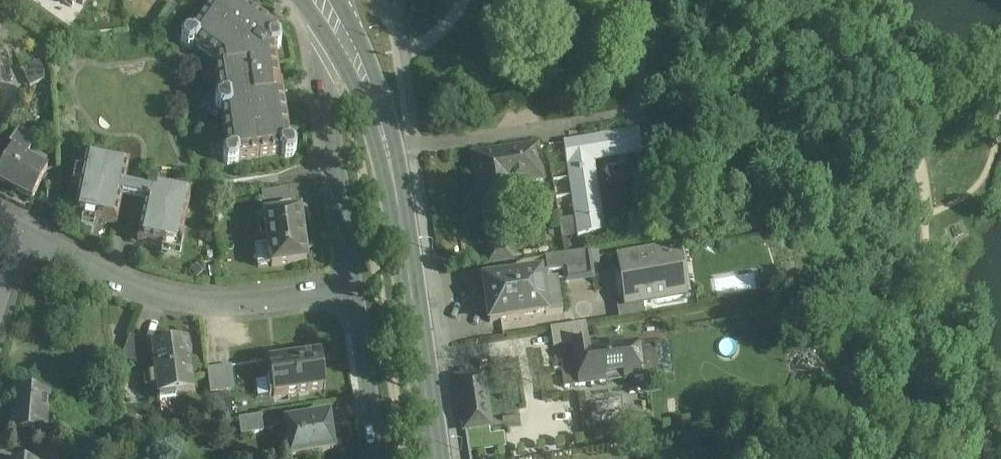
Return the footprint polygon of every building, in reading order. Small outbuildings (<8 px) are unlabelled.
[(57,0),(71,10),(76,4),(82,8),(88,0),(57,0)] [(275,51),(277,50),(280,47),(279,39),(275,36),(274,37),(274,36),(276,33),(273,30),(273,31),(262,23),(264,21),(234,0),(215,0),(191,35),(189,34),(185,34),(180,41),(181,45),(188,50),(192,49),(193,48),(216,64),(275,51)] [(275,51),(216,64),(216,69),(215,69),(219,98),(217,98),(215,101),(216,109),(219,112),(221,112),(227,152),(225,152),(222,156),(224,164),(227,166),(235,165),(238,162),(237,160),(281,154),(281,156),(285,158),(293,157),(295,154),(294,146),(291,143),(289,143),(284,104),(285,104),(284,102),(283,102),(280,86),(282,86),(282,84),(279,85),(275,51)] [(45,61),(21,72),(29,89),(51,78),(45,61)] [(18,130),(9,146),(12,148),(0,169),(0,182),(32,199),(47,171),(25,159),(36,140),(18,130)] [(638,131),(563,143),(577,237),(605,233),(594,163),(642,155),(638,131)] [(536,146),(470,155),(472,170),(474,169),(480,210),(481,210),(481,211),(495,209),(495,208),(514,205),(511,184),(540,179),(536,146)] [(129,163),(86,154),(82,172),(75,171),(73,185),(79,186),(73,217),(84,220),(85,216),(93,218),(93,221),(116,226),(122,198),(145,202),(137,242),(163,248),(165,238),(181,241),(191,192),(157,185),(158,185),(148,183),(146,193),(147,193),(145,202),(138,201),(140,192),(124,189),(129,163)] [(289,188),(261,192),(263,205),(290,201),(289,188)] [(297,210),(263,215),(268,245),(254,247),(256,264),(270,262),(270,265),(304,260),(297,210)] [(509,247),(485,250),(488,264),(511,261),(509,247)] [(676,250),(620,259),(626,303),(627,305),(643,302),(683,296),(683,295),(682,295),(675,251),(676,251),(676,250)] [(588,251),(544,258),(547,272),(590,266),(588,251)] [(540,272),(483,281),(486,303),(485,303),(487,319),(488,319),(489,323),(546,314),(542,282),(540,272)] [(557,280),(542,282),(546,314),(561,312),(557,280)] [(643,302),(627,305),(626,303),(617,304),(619,319),(645,315),(643,302)] [(572,344),(588,342),(585,324),(550,330),(553,348),(572,345),(572,344)] [(141,339),(129,335),(121,357),(132,362),(141,339)] [(151,343),(141,339),(132,362),(144,366),(148,356),(152,355),(151,346),(152,345),(151,343)] [(152,345),(151,346),(152,355),(157,396),(159,396),(159,400),(175,398),(175,394),(193,391),(187,340),(152,345)] [(638,343),(604,345),(589,347),(588,342),(572,344),(572,345),(575,363),(561,366),(564,386),(658,373),(656,353),(640,355),(638,343)] [(319,353),(268,360),(271,379),(267,379),(269,395),(273,395),(273,396),(324,389),(319,353)] [(231,365),(206,368),(209,392),(234,389),(231,365)] [(482,376),(457,379),(465,430),(489,426),(482,376)] [(60,379),(31,377),(30,391),(50,392),(50,393),(59,394),(60,379)] [(30,391),(18,390),(16,411),(10,411),(9,430),(38,432),(39,417),(47,418),(50,393),(50,392),(30,391)] [(260,415),(239,419),(241,434),(263,431),(260,415)] [(328,416),(286,423),(291,457),(333,451),(328,416)] [(34,450),(33,458),(58,458),(58,451),(34,450)]
